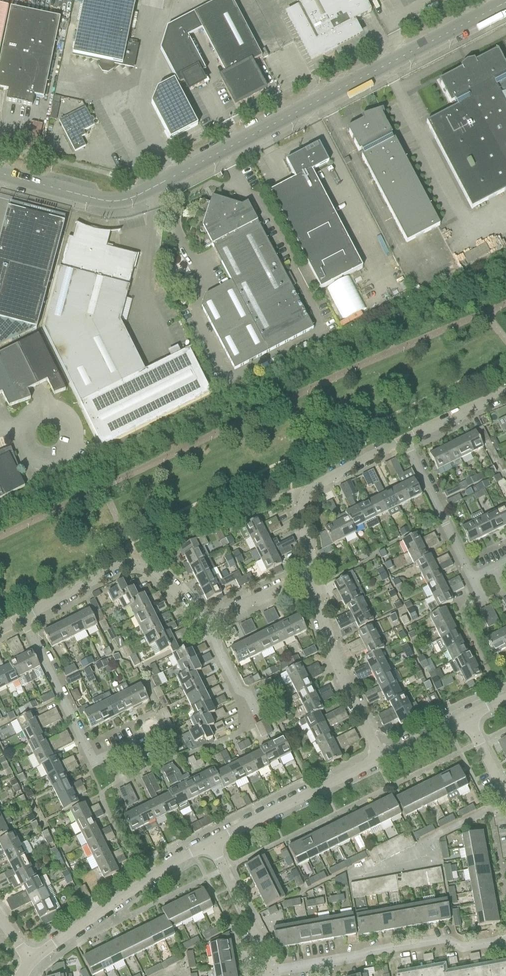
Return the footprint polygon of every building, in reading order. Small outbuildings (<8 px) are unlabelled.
[(72,55),(102,61),(101,65),(101,66),(101,67),(101,68),(101,69),(102,70),(103,71),(104,71),(105,71),(105,72),(106,72),(107,72),(107,71),(108,71),(109,71),(109,70),(110,70),(110,69),(111,69),(111,68),(111,67),(112,63),(132,67),(134,57),(136,47),(131,46),(126,45),(130,25),(134,6),(135,0),(74,0),(73,2),(83,4),(74,45),(72,55)] [(167,28),(160,50),(179,85),(185,81),(189,89),(203,82),(199,74),(205,70),(187,37),(202,29),(226,76),(222,78),(236,104),(246,99),(245,97),(249,95),(250,97),(263,90),(250,64),(261,58),(231,0),(219,0),(167,28)] [(300,8),(287,14),(311,60),(359,34),(353,21),(371,12),(365,1),(363,2),(362,0),(296,0),(300,8)] [(8,8),(0,6),(0,49),(8,8)] [(32,106),(34,97),(43,98),(60,18),(10,8),(0,58),(0,89),(8,91),(6,101),(32,106)] [(259,52),(262,59),(268,56),(264,49),(259,52)] [(431,132),(471,209),(505,191),(505,76),(505,75),(505,74),(505,67),(497,50),(474,62),(473,60),(466,62),(460,67),(461,69),(438,81),(450,103),(454,102),(456,107),(426,123),(431,132)] [(151,104),(165,131),(170,140),(197,125),(174,80),(157,89),(151,104)] [(85,107),(67,116),(59,121),(75,152),(85,146),(81,138),(85,135),(83,131),(94,125),(92,122),(93,122),(94,120),(93,118),(91,117),(90,118),(85,107)] [(347,129),(351,138),(358,152),(360,151),(363,156),(361,157),(406,243),(439,226),(394,140),(392,141),(390,135),(391,134),(381,115),(383,114),(382,110),(361,117),(362,121),(347,129)] [(27,145),(39,146),(41,123),(29,122),(27,145)] [(269,193),(307,264),(318,286),(320,289),(362,268),(311,171),(328,163),(318,144),(291,158),(291,157),(290,157),(291,158),(286,161),(288,166),(284,167),(285,168),(288,166),(295,179),(269,193)] [(211,197),(209,204),(199,201),(189,234),(198,253),(212,246),(231,282),(205,295),(201,307),(234,370),(313,329),(247,203),(241,207),(211,197)] [(0,237),(0,320),(26,327),(36,330),(37,327),(45,295),(59,242),(62,232),(64,223),(8,208),(5,217),(3,227),(0,237)] [(68,237),(65,247),(43,329),(103,448),(211,394),(189,349),(162,362),(161,360),(152,365),(153,367),(145,371),(120,321),(129,287),(128,287),(133,269),(135,269),(138,255),(129,252),(128,253),(112,249),(113,246),(107,245),(110,232),(90,227),(90,229),(85,228),(81,226),(76,223),(72,239),(68,237)] [(463,255),(468,263),(489,252),(485,244),(463,255)] [(318,286),(307,264),(298,269),(309,290),(318,286)] [(38,335),(17,346),(37,386),(47,381),(54,395),(65,391),(38,335)] [(0,354),(0,364),(20,403),(30,399),(27,391),(37,386),(17,346),(0,354)] [(1,393),(8,408),(20,403),(0,364),(0,394),(1,393)] [(477,430),(484,443),(489,440),(482,427),(477,430)] [(475,432),(463,438),(471,454),(483,448),(475,432)] [(463,438),(452,444),(460,460),(471,454),(463,438)] [(484,443),(489,453),(494,450),(489,440),(484,443)] [(452,444),(441,449),(448,465),(460,460),(452,444)] [(0,452),(0,490),(3,497),(24,487),(16,470),(19,470),(10,448),(7,449),(7,451),(4,453),(3,451),(0,452)] [(448,465),(441,449),(429,455),(434,466),(431,467),(435,476),(439,475),(437,471),(448,465)] [(496,454),(490,457),(494,463),(496,462),(499,460),(496,454)] [(401,486),(409,501),(421,496),(413,480),(415,480),(416,480),(411,470),(410,470),(403,474),(395,459),(390,462),(396,475),(401,486)] [(504,471),(505,470),(505,468),(502,459),(499,460),(496,462),(502,472),(504,471)] [(396,475),(390,462),(384,464),(391,478),(396,475)] [(487,470),(490,476),(495,473),(492,468),(487,470)] [(379,497),(387,513),(398,507),(390,491),(384,494),(383,492),(372,470),(367,473),(374,486),(379,497)] [(368,489),(374,486),(367,473),(362,475),(368,489)] [(475,476),(469,479),(472,485),(478,482),(475,476)] [(350,481),(345,484),(351,497),(357,495),(350,481)] [(467,487),(465,481),(456,486),(459,491),(467,487)] [(487,481),(481,484),(484,489),(490,486),(487,481)] [(352,510),(344,514),(347,518),(353,530),(364,524),(356,508),(357,508),(351,497),(345,484),(339,487),(346,500),(350,508),(351,507),(352,510)] [(484,489),(481,484),(476,486),(479,492),(484,489)] [(390,491),(398,507),(409,501),(401,486),(390,491)] [(443,492),(446,498),(459,491),(456,486),(443,492)] [(479,492),(476,486),(470,489),(473,495),(475,499),(486,494),(484,489),(479,492)] [(470,489),(464,492),(467,498),(473,495),(470,489)] [(445,501),(448,507),(461,500),(459,495),(445,501)] [(367,503),(375,518),(387,513),(379,497),(367,503)] [(331,501),(326,503),(336,524),(344,539),(355,534),(353,530),(347,518),(344,514),(338,517),(337,515),(338,514),(331,501)] [(357,508),(356,508),(364,524),(367,531),(379,525),(375,518),(367,503),(357,508)] [(495,512),(503,528),(505,526),(505,507),(495,512)] [(495,512),(484,518),(492,533),(503,528),(495,512)] [(275,518),(261,525),(258,519),(244,527),(249,538),(268,529),(278,524),(275,518)] [(484,518),(473,523),(480,539),(492,533),(484,518)] [(480,539),(473,523),(461,529),(469,545),(480,539)] [(318,552),(317,553),(320,558),(333,551),(331,546),(343,540),(344,539),(336,524),(335,524),(324,530),(325,532),(319,535),(321,551),(318,552)] [(244,541),(249,538),(244,527),(238,529),(244,541)] [(249,538),(255,549),(269,542),(267,536),(271,534),(268,529),(249,538)] [(215,532),(220,542),(225,540),(220,530),(215,532)] [(402,542),(408,553),(427,544),(424,539),(420,541),(417,534),(402,542)] [(182,565),(185,570),(204,561),(208,559),(203,547),(207,545),(203,537),(178,549),(182,558),(184,557),(187,563),(183,565),(183,564),(182,565)] [(231,537),(225,540),(228,545),(234,543),(231,537)] [(270,542),(255,549),(261,561),(280,551),(295,543),(292,538),(288,540),(281,544),(282,544),(279,545),(276,539),(269,542),(270,542)] [(225,540),(220,542),(223,548),(226,547),(228,546),(228,545),(225,540)] [(414,565),(416,564),(415,564),(428,557),(425,552),(430,550),(427,544),(408,553),(414,565)] [(378,553),(381,559),(387,556),(384,550),(378,553)] [(232,554),(235,559),(240,557),(238,551),(232,554)] [(280,551),(261,561),(266,572),(281,565),(278,559),(282,557),(280,551)] [(224,558),(227,563),(232,561),(230,555),(224,558)] [(416,564),(421,575),(440,565),(437,560),(433,562),(430,556),(428,557),(415,564),(416,564)] [(240,557),(235,559),(238,565),(243,562),(240,557)] [(421,575),(427,586),(441,579),(438,573),(454,565),(451,560),(440,565),(421,575)] [(192,573),(195,579),(210,572),(207,566),(204,561),(185,570),(188,576),(192,573)] [(232,561),(227,563),(230,569),(235,566),(232,561)] [(266,572),(261,561),(256,563),(261,575),(266,572)] [(384,565),(387,570),(392,568),(389,562),(384,565)] [(376,571),(379,577),(385,574),(382,568),(376,571)] [(194,587),(196,592),(220,581),(217,575),(213,578),(210,572),(195,579),(198,585),(194,587)] [(235,580),(239,588),(244,585),(238,572),(232,575),(235,580)] [(332,593),(335,599),(359,587),(352,572),(337,579),(339,582),(333,585),(336,591),(332,593)] [(244,577),(247,584),(253,581),(249,574),(244,577)] [(220,581),(196,592),(199,598),(203,596),(206,602),(208,601),(221,595),(218,588),(222,586),(235,580),(232,575),(220,581)] [(398,579),(392,582),(395,587),(401,585),(398,579)] [(441,579),(427,586),(432,597),(451,588),(451,587),(450,586),(448,582),(444,585),(441,579)] [(118,601),(118,602),(123,599),(121,595),(133,589),(137,587),(134,581),(124,586),(122,582),(115,585),(117,589),(107,594),(112,604),(118,601)] [(462,583),(432,597),(435,602),(427,606),(430,612),(452,602),(449,595),(465,588),(462,583)] [(401,585),(395,587),(398,593),(404,590),(401,585)] [(345,608),(347,607),(362,599),(365,598),(359,587),(335,599),(337,604),(342,602),(345,608)] [(123,611),(129,608),(133,606),(131,602),(141,597),(138,590),(134,592),(133,589),(121,595),(123,599),(118,602),(123,611)] [(393,590),(387,593),(390,599),(396,596),(393,590)] [(221,595),(208,601),(209,604),(223,598),(221,595)] [(129,608),(134,618),(144,613),(142,609),(148,606),(152,604),(149,598),(145,600),(143,596),(141,597),(131,602),(133,606),(129,608)] [(335,620),(338,625),(367,611),(362,599),(347,607),(350,613),(335,620)] [(88,603),(94,614),(100,611),(94,600),(88,603)] [(409,601),(404,604),(407,610),(412,607),(409,601)] [(399,602),(393,605),(396,611),(402,608),(399,602)] [(134,618),(139,628),(149,623),(147,619),(153,616),(157,614),(154,608),(150,609),(148,606),(142,609),(144,613),(134,618)] [(412,607),(407,610),(412,622),(418,619),(412,607)] [(429,617),(435,628),(450,620),(445,609),(429,617)] [(89,610),(77,616),(85,632),(97,626),(89,610)] [(100,611),(94,614),(97,620),(102,618),(103,617),(100,611)] [(263,622),(273,621),(272,611),(262,612),(263,622)] [(367,611),(338,625),(340,631),(356,623),(359,630),(373,622),(367,611)] [(139,628),(144,638),(154,633),(152,629),(158,626),(168,621),(165,614),(155,619),(153,616),(147,619),(149,623),(139,628)] [(298,615),(287,621),(295,637),(306,631),(298,615)] [(395,615),(389,618),(392,623),(397,621),(395,615)] [(77,616),(66,621),(74,637),(85,632),(77,616)] [(400,618),(404,626),(410,623),(406,616),(400,618)] [(496,616),(490,619),(493,626),(499,623),(496,616)] [(240,624),(246,637),(256,632),(251,619),(240,624)] [(493,626),(490,619),(484,622),(488,629),(493,626)] [(104,621),(99,623),(102,630),(107,627),(108,627),(105,620),(104,621)] [(435,628),(440,639),(456,632),(450,620),(435,628)] [(66,621),(55,627),(63,643),(74,637),(66,621)] [(287,621),(275,627),(283,643),(295,637),(287,621)] [(150,647),(159,643),(157,639),(169,633),(168,632),(177,628),(174,622),(160,629),(158,626),(152,629),(154,633),(144,638),(149,648),(150,647)] [(356,641),(359,647),(378,638),(372,626),(357,634),(360,639),(356,641)] [(63,643),(55,627),(43,633),(51,649),(63,643)] [(275,627),(264,632),(272,648),(283,643),(275,627)] [(111,630),(107,632),(110,638),(115,636),(112,629),(111,630)] [(497,633),(505,649),(505,629),(497,633)] [(264,632),(253,638),(261,654),(272,648),(264,632)] [(406,638),(403,632),(398,635),(400,640),(406,638)] [(408,635),(411,640),(416,637),(413,632),(408,635)] [(441,653),(446,651),(461,643),(456,632),(440,639),(435,642),(441,653)] [(159,643),(150,647),(155,657),(159,654),(166,651),(167,651),(170,649),(171,652),(172,654),(178,651),(177,649),(176,646),(174,643),(178,641),(174,634),(170,636),(169,633),(157,639),(159,643)] [(505,649),(497,633),(486,639),(493,655),(505,649)] [(17,637),(11,640),(28,674),(28,673),(32,682),(44,676),(32,652),(26,655),(17,637)] [(416,637),(411,640),(413,646),(419,643),(416,637)] [(117,639),(114,640),(117,647),(122,644),(123,644),(120,638),(119,638),(117,639)] [(253,638),(242,644),(249,660),(261,654),(253,638)] [(366,650),(369,656),(379,651),(383,649),(378,638),(359,647),(361,652),(366,650)] [(8,663),(10,666),(10,665),(17,679),(18,681),(21,687),(32,682),(28,673),(28,674),(11,640),(6,643),(15,660),(8,663)] [(452,663),(454,662),(453,661),(467,654),(461,643),(446,651),(452,663)] [(249,660),(242,644),(230,650),(238,665),(249,660)] [(401,647),(404,653),(410,650),(407,645),(401,647)] [(124,648),(122,649),(125,656),(130,653),(131,653),(127,646),(126,647),(124,648)] [(302,652),(305,658),(317,653),(314,646),(302,652)] [(178,651),(172,654),(177,665),(187,660),(189,663),(195,660),(194,657),(198,656),(194,649),(190,651),(188,647),(179,652),(178,651)] [(103,652),(105,657),(111,654),(108,649),(103,652)] [(363,666),(366,672),(385,663),(379,651),(369,656),(364,658),(367,664),(363,666)] [(452,663),(449,664),(454,675),(459,672),(475,664),(469,652),(467,654),(453,661),(454,662),(452,663)] [(118,654),(112,657),(115,663),(121,660),(118,654)] [(135,654),(129,657),(134,667),(136,666),(139,664),(140,664),(135,654)] [(297,656),(291,659),(294,664),(300,661),(297,656)] [(417,658),(419,664),(425,661),(422,656),(417,658)] [(91,657),(85,660),(88,666),(94,663),(91,657)] [(177,665),(182,675),(186,673),(188,677),(200,671),(199,667),(205,664),(202,657),(195,660),(189,663),(187,660),(177,665)] [(294,664),(291,659),(286,661),(288,667),(294,664)] [(6,687),(10,694),(16,692),(12,684),(18,681),(17,679),(10,665),(10,666),(4,668),(0,660),(0,674),(6,687)] [(88,666),(85,660),(80,663),(83,668),(88,666)] [(106,660),(101,663),(104,668),(109,666),(106,660)] [(425,661),(419,664),(422,669),(428,667),(425,661)] [(104,668),(101,663),(95,665),(98,671),(104,668)] [(373,675),(376,681),(390,674),(385,663),(366,672),(368,677),(373,675)] [(285,672),(291,683),(310,674),(307,669),(303,671),(300,664),(285,672)] [(475,664),(459,672),(465,684),(467,683),(472,680),(481,676),(475,664)] [(62,671),(65,677),(77,671),(74,665),(62,671)] [(156,667),(150,670),(154,677),(157,675),(159,674),(156,667)] [(274,667),(269,670),(272,675),(277,673),(274,667)] [(412,669),(415,675),(421,673),(418,667),(412,669)] [(89,668),(84,671),(87,677),(92,674),(89,668)] [(272,675),(269,670),(263,673),(266,678),(272,675)] [(176,678),(181,688),(191,683),(193,687),(203,682),(203,681),(199,683),(198,680),(202,678),(199,672),(201,671),(200,671),(188,677),(186,673),(182,675),(176,678)] [(78,674),(67,680),(65,680),(68,686),(81,679),(78,674)] [(291,683),(297,695),(311,687),(308,682),(313,679),(310,674),(291,683)] [(363,694),(366,700),(396,685),(390,674),(376,681),(378,687),(363,694)] [(154,677),(151,678),(155,686),(156,688),(159,686),(161,685),(157,675),(154,677)] [(242,681),(245,685),(245,686),(248,687),(260,681),(258,675),(252,678),(251,676),(242,681)] [(265,682),(268,688),(273,685),(270,679),(265,682)] [(181,688),(186,697),(196,693),(198,697),(204,693),(203,690),(207,688),(203,682),(193,687),(191,683),(181,688)] [(426,683),(423,685),(425,690),(426,691),(430,688),(431,688),(428,682),(426,683)] [(439,682),(433,685),(436,690),(441,688),(439,682)] [(114,689),(118,696),(126,712),(137,706),(129,690),(125,683),(114,689)] [(140,684),(129,690),(137,706),(148,700),(140,684)] [(387,704),(389,703),(401,697),(401,696),(403,695),(401,696),(396,685),(366,700),(369,705),(384,698),(387,704)] [(214,695),(223,693),(222,686),(213,688),(214,695)] [(297,695),(292,697),(294,702),(299,700),(302,706),(321,697),(319,691),(314,693),(311,687),(297,695)] [(160,690),(155,692),(158,699),(164,696),(160,690)] [(186,697),(191,707),(201,703),(203,706),(209,703),(208,700),(212,698),(208,691),(204,693),(198,697),(196,693),(186,697)] [(271,694),(274,699),(279,697),(276,691),(271,694)] [(46,695),(46,696),(48,702),(49,701),(52,700),(55,698),(52,693),(46,695)] [(109,693),(103,696),(114,718),(126,712),(118,696),(112,699),(109,693)] [(433,705),(436,711),(441,708),(434,694),(427,697),(431,706),(433,705)] [(387,711),(390,716),(409,707),(403,695),(401,696),(401,697),(389,703),(392,708),(387,711)] [(92,701),(95,707),(103,723),(114,718),(103,696),(92,701)] [(302,706),(308,717),(318,712),(323,710),(320,704),(324,702),(321,697),(302,706)] [(165,700),(160,702),(163,709),(166,708),(169,706),(165,700)] [(35,701),(29,704),(31,709),(32,709),(32,710),(38,707),(35,701)] [(190,720),(200,716),(202,720),(212,715),(214,714),(212,710),(216,708),(213,701),(209,703),(203,706),(201,703),(191,707),(196,717),(190,720)] [(276,705),(279,711),(285,708),(282,702),(276,705)] [(24,706),(24,707),(26,711),(26,712),(27,712),(32,710),(32,709),(31,709),(29,704),(24,706)] [(415,704),(409,707),(390,716),(393,722),(397,719),(400,726),(415,718),(420,715),(415,704)] [(103,723),(95,707),(89,710),(86,705),(77,710),(81,717),(84,715),(91,729),(103,723)] [(318,712),(308,717),(299,722),(301,727),(306,725),(309,731),(344,714),(346,713),(346,712),(345,713),(343,708),(321,718),(318,712)] [(167,711),(162,714),(165,719),(165,720),(168,719),(169,718),(171,717),(167,711)] [(16,721),(10,724),(16,735),(22,732),(22,733),(47,720),(45,714),(34,720),(31,714),(22,718),(16,721)] [(22,733),(28,744),(42,737),(39,730),(43,728),(43,729),(61,720),(60,720),(58,715),(59,714),(57,715),(58,715),(47,720),(22,733)] [(190,720),(195,730),(199,728),(201,733),(213,727),(213,726),(211,723),(215,721),(212,715),(202,720),(200,716),(190,720)] [(283,716),(277,718),(280,724),(286,721),(283,716)] [(309,731),(315,742),(330,735),(327,729),(337,724),(335,718),(309,731)] [(266,720),(260,723),(267,736),(272,733),(266,720)] [(170,722),(164,725),(167,731),(170,730),(173,729),(170,722)] [(195,730),(189,733),(190,734),(194,743),(197,748),(197,749),(204,746),(207,744),(208,744),(207,744),(206,742),(212,739),(210,735),(214,733),(225,728),(224,728),(225,727),(225,726),(224,727),(221,722),(213,726),(213,727),(201,733),(199,728),(195,730)] [(267,736),(260,723),(255,725),(262,738),(267,736)] [(172,733),(166,736),(169,742),(170,743),(173,741),(175,740),(175,739),(172,733)] [(286,735),(289,741),(294,739),(291,733),(286,735)] [(317,755),(321,754),(346,741),(343,735),(332,741),(330,735),(315,742),(311,744),(317,755)] [(28,744),(33,755),(59,743),(56,737),(49,741),(46,743),(42,737),(28,744)] [(59,743),(33,755),(39,766),(54,759),(53,758),(51,754),(51,753),(72,743),(70,737),(59,743)] [(283,738),(271,744),(279,760),(290,754),(283,738)] [(248,740),(242,743),(246,749),(251,747),(248,740)] [(170,743),(167,744),(172,754),(174,752),(178,751),(173,741),(170,743)] [(346,741),(321,754),(326,765),(341,758),(338,752),(348,746),(346,741)] [(246,749),(242,743),(237,745),(240,752),(246,749)] [(259,750),(260,752),(261,751),(267,765),(268,765),(279,760),(271,744),(259,750)] [(225,751),(214,757),(218,763),(223,761),(227,768),(235,784),(238,789),(248,784),(246,779),(238,763),(237,760),(235,759),(231,762),(230,760),(229,761),(227,758),(229,758),(225,751)] [(260,752),(249,757),(257,773),(269,767),(268,765),(267,765),(261,751),(260,752)] [(41,766),(47,777),(65,767),(63,761),(58,763),(55,757),(53,758),(54,759),(39,766),(39,767),(41,766)] [(199,769),(196,762),(193,757),(187,760),(193,772),(199,769)] [(249,757),(238,763),(246,779),(257,773),(249,757)] [(201,760),(196,762),(199,769),(204,767),(201,760)] [(172,763),(169,765),(170,767),(187,802),(199,797),(191,781),(187,774),(182,777),(179,771),(173,765),(172,763)] [(170,791),(168,792),(169,794),(176,808),(177,810),(179,813),(190,808),(187,802),(169,765),(162,769),(171,787),(170,791)] [(47,777),(52,788),(67,781),(64,775),(68,773),(65,767),(47,777)] [(447,772),(457,792),(459,797),(469,792),(467,786),(466,784),(458,768),(457,767),(457,768),(448,773),(447,772)] [(227,768),(215,774),(221,786),(223,790),(235,784),(227,768)] [(213,769),(202,775),(210,791),(221,786),(215,774),(213,769)] [(447,773),(437,778),(446,796),(456,791),(456,792),(457,792),(447,772),(447,773)] [(23,775),(17,777),(20,783),(25,780),(23,775)] [(202,775),(191,781),(199,797),(210,791),(202,775)] [(427,782),(436,802),(437,802),(436,801),(446,796),(446,797),(447,797),(446,796),(437,778),(437,777),(436,778),(437,778),(427,783),(427,782)] [(10,782),(9,782),(12,788),(14,787),(18,785),(15,780),(10,782)] [(52,788),(58,799),(83,787),(80,781),(69,786),(67,781),(52,788)] [(417,787),(416,787),(426,807),(426,806),(436,801),(436,802),(427,782),(426,783),(427,783),(417,788),(417,787)] [(153,802),(146,805),(154,821),(166,815),(158,800),(155,794),(151,787),(150,784),(145,787),(151,799),(152,799),(153,802)] [(155,794),(160,791),(157,784),(151,787),(155,794)] [(12,788),(15,794),(21,791),(18,785),(14,787),(12,788)] [(83,787),(58,799),(63,811),(78,803),(75,797),(86,792),(83,787)] [(406,792),(406,793),(416,812),(416,811),(425,807),(426,807),(416,787),(416,788),(407,793),(406,792)] [(31,791),(25,794),(28,800),(33,797),(31,791)] [(168,794),(158,800),(166,815),(177,810),(176,808),(169,794),(168,792),(167,792),(168,794)] [(416,812),(406,793),(397,798),(397,797),(396,798),(405,817),(405,816),(406,817),(406,816),(415,812),(416,812)] [(134,795),(129,798),(132,805),(138,802),(134,795)] [(247,796),(242,799),(246,807),(251,804),(247,796)] [(381,801),(390,820),(391,820),(390,820),(399,815),(400,815),(401,815),(400,815),(401,814),(392,796),(391,796),(390,796),(390,797),(381,801)] [(19,799),(18,799),(21,805),(26,802),(23,797),(20,798),(19,799)] [(132,805),(129,798),(123,801),(127,808),(132,805)] [(381,802),(371,806),(380,825),(381,825),(380,825),(390,820),(381,801),(380,801),(381,802)] [(70,811),(75,823),(101,810),(98,805),(87,810),(84,804),(70,811)] [(146,805),(135,811),(143,827),(154,821),(146,805)] [(472,805),(465,808),(468,814),(475,810),(472,805)] [(360,811),(370,831),(370,830),(379,825),(380,826),(380,825),(370,806),(370,807),(361,811),(360,811)] [(468,814),(465,808),(457,812),(460,818),(468,814)] [(75,823),(81,834),(96,827),(93,821),(103,816),(101,810),(75,823)] [(143,827),(135,811),(124,817),(131,832),(143,827)] [(350,816),(359,836),(360,835),(369,830),(369,831),(370,831),(360,811),(360,812),(350,817),(350,816)] [(9,818),(6,812),(0,815),(0,822),(9,818)] [(35,819),(32,813),(26,816),(29,822),(35,819)] [(452,815),(445,818),(447,824),(455,820),(452,815)] [(340,821),(349,841),(350,841),(349,840),(359,835),(359,836),(350,816),(350,817),(340,822),(340,821)] [(209,817),(200,821),(200,822),(203,828),(207,827),(212,824),(209,817)] [(0,822),(0,837),(8,833),(5,827),(11,824),(9,818),(0,822)] [(447,824),(445,818),(437,822),(440,828),(447,824)] [(329,826),(339,846),(339,845),(349,840),(349,841),(340,821),(339,822),(330,827),(329,826)] [(31,824),(30,825),(33,831),(34,830),(39,828),(36,822),(31,824)] [(198,822),(190,826),(194,833),(201,830),(198,822)] [(432,825),(424,829),(427,834),(434,831),(432,825)] [(319,831),(319,832),(328,851),(329,851),(329,850),(338,845),(338,846),(339,846),(329,826),(329,827),(319,832),(319,831)] [(81,834),(87,845),(112,833),(109,827),(98,833),(96,827),(81,834)] [(427,834),(424,829),(416,832),(419,838),(427,834)] [(43,833),(42,834),(47,845),(48,844),(53,842),(47,831),(45,832),(44,833),(43,833)] [(409,831),(403,834),(410,847),(415,845),(409,831)] [(309,836),(308,837),(309,837),(318,856),(319,856),(319,855),(328,851),(319,832),(318,832),(319,832),(309,837),(309,836)] [(463,847),(485,844),(485,843),(484,843),(482,833),(483,833),(482,832),(462,835),(462,836),(461,836),(461,837),(462,837),(464,847),(463,847)] [(20,845),(14,833),(7,837),(0,840),(0,846),(1,848),(0,848),(0,855),(20,845)] [(87,859),(92,857),(107,850),(104,844),(115,838),(112,833),(87,845),(82,848),(87,859)] [(403,834),(398,836),(405,850),(410,847),(403,834)] [(398,836),(393,839),(400,852),(405,850),(398,836)] [(298,842),(307,861),(308,861),(309,861),(308,860),(318,856),(309,837),(299,842),(299,841),(298,842)] [(393,839),(388,841),(395,855),(400,852),(393,839)] [(388,841),(383,844),(390,858),(395,855),(388,841)] [(307,861),(298,842),(289,847),(289,846),(288,847),(288,848),(297,866),(297,865),(298,866),(298,865),(307,861)] [(383,844),(378,846),(385,860),(390,858),(383,844)] [(465,859),(487,855),(486,855),(484,844),(485,844),(463,847),(463,848),(464,848),(466,858),(465,859)] [(9,864),(25,856),(20,845),(0,855),(0,862),(6,859),(9,864)] [(378,846),(373,849),(379,863),(385,860),(378,846)] [(56,848),(50,851),(53,856),(58,853),(56,848)] [(285,849),(280,852),(283,860),(289,857),(285,849)] [(379,863),(373,849),(368,851),(374,865),(379,863)] [(92,857),(98,868),(123,855),(120,850),(110,855),(107,850),(92,857)] [(156,863),(163,860),(159,850),(151,853),(156,863)] [(364,852),(356,856),(359,861),(367,858),(364,852)] [(58,853),(53,856),(56,861),(61,859),(58,853)] [(123,855),(98,868),(104,880),(118,872),(115,866),(126,861),(123,855)] [(467,870),(489,866),(488,866),(486,855),(487,855),(465,859),(466,859),(468,870),(467,870)] [(2,882),(31,868),(25,856),(9,864),(12,871),(10,872),(7,871),(7,873),(6,873),(0,876),(0,883),(2,882)] [(359,861),(356,856),(349,859),(352,865),(359,861)] [(249,876),(249,877),(269,867),(268,867),(264,858),(264,857),(263,857),(245,866),(244,867),(245,867),(250,876),(249,876)] [(293,864),(289,857),(283,860),(287,867),(293,864)] [(344,862),(336,866),(339,872),(347,868),(344,862)] [(33,873),(35,872),(38,869),(36,865),(31,868),(2,882),(3,885),(11,883),(14,889),(14,890),(20,887),(21,887),(23,886),(36,879),(36,878),(33,873)] [(339,872),(336,866),(329,870),(331,875),(339,872)] [(469,881),(491,877),(490,877),(488,866),(489,866),(467,870),(468,870),(470,881),(469,881)] [(255,887),(274,877),(273,877),(269,867),(249,877),(250,877),(255,886),(255,887)] [(440,868),(435,869),(437,884),(443,883),(440,868)] [(435,869),(429,870),(432,885),(437,884),(435,869)] [(61,873),(64,879),(70,876),(67,870),(61,873)] [(289,873),(293,880),(298,877),(295,870),(289,873)] [(429,870),(423,871),(426,886),(432,885),(429,870)] [(423,871),(418,872),(421,887),(426,886),(423,871)] [(322,872),(315,876),(318,882),(325,878),(322,872)] [(418,872),(412,873),(415,888),(421,887),(418,872)] [(412,873),(407,874),(409,889),(415,888),(412,873)] [(347,885),(345,874),(334,879),(335,887),(347,885)] [(407,874),(401,875),(404,890),(409,889),(407,874)] [(401,875),(395,876),(398,891),(404,890),(401,875)] [(70,876),(64,879),(67,885),(73,882),(70,876)] [(318,882),(315,876),(307,880),(310,886),(318,882)] [(395,876),(390,877),(392,892),(398,891),(395,876)] [(6,901),(9,907),(44,889),(38,877),(36,878),(36,879),(23,886),(26,891),(6,901)] [(260,897),(279,887),(274,877),(255,887),(256,887),(260,896),(260,897)] [(298,877),(293,880),(296,888),(302,885),(298,877)] [(390,877),(384,878),(387,893),(392,892),(390,877)] [(471,892),(493,889),(493,888),(492,888),(490,878),(491,878),(491,877),(469,881),(469,882),(470,881),(472,892),(471,892)] [(384,878),(379,879),(381,894),(387,893),(384,878)] [(379,879),(373,880),(376,895),(381,894),(379,879)] [(373,880),(367,881),(370,896),(376,895),(373,880)] [(367,881),(362,882),(364,897),(370,896),(367,881)] [(362,882),(356,883),(359,898),(364,897),(362,882)] [(359,898),(356,883),(350,884),(353,899),(359,898)] [(85,899),(79,889),(78,886),(73,889),(79,902),(85,899)] [(84,886),(79,889),(85,899),(90,897),(84,886)] [(279,887),(260,897),(261,897),(265,906),(265,907),(266,907),(284,898),(284,897),(279,888),(279,887)] [(44,889),(9,907),(11,912),(31,902),(34,908),(50,901),(44,889)] [(193,894),(202,914),(203,914),(202,913),(211,908),(212,909),(212,908),(203,890),(203,889),(202,890),(193,895),(193,894)] [(473,903),(473,904),(495,900),(495,899),(494,899),(492,889),(493,889),(471,892),(471,893),(472,893),(474,903),(473,903)] [(183,899),(182,900),(192,918),(201,913),(202,914),(193,894),(192,895),(183,900),(183,899)] [(50,901),(34,908),(43,926),(61,918),(58,911),(61,909),(55,898),(50,901)] [(435,901),(439,923),(439,922),(449,920),(449,921),(450,921),(450,920),(447,900),(446,900),(446,899),(445,899),(445,900),(435,902),(435,901)] [(172,905),(182,924),(182,923),(191,919),(192,919),(192,918),(182,900),(173,905),(172,905)] [(476,915),(475,915),(497,911),(496,911),(494,900),(495,900),(473,904),(474,904),(476,915)] [(424,903),(423,903),(427,925),(428,925),(428,924),(438,922),(438,923),(439,923),(435,901),(434,901),(434,902),(424,904),(424,903)] [(413,905),(412,905),(416,927),(417,927),(417,926),(427,924),(427,925),(423,903),(423,904),(413,906),(413,905)] [(162,910),(162,911),(165,917),(171,929),(181,924),(181,925),(182,924),(172,905),(163,910),(162,909),(162,910)] [(401,907),(405,929),(405,928),(416,926),(416,927),(412,905),(412,906),(402,908),(401,907)] [(275,906),(267,910),(268,911),(269,915),(270,916),(277,912),(275,906)] [(390,909),(394,931),(394,930),(404,928),(404,929),(405,929),(401,907),(401,908),(390,910),(390,909)] [(379,911),(382,933),(383,933),(382,932),(393,930),(393,931),(394,931),(390,909),(389,909),(389,910),(379,912),(379,911)] [(371,935),(367,913),(366,911),(355,913),(359,936),(360,936),(360,937),(361,937),(360,936),(371,934),(371,935)] [(368,913),(367,913),(371,935),(372,935),(371,934),(382,932),(382,933),(379,911),(378,911),(378,912),(368,914),(368,913)] [(497,911),(475,915),(476,915),(478,925),(477,925),(477,926),(478,926),(478,927),(498,923),(498,922),(499,922),(499,921),(498,922),(496,911),(497,911)] [(341,916),(340,916),(344,937),(345,937),(355,935),(355,936),(356,935),(353,914),(352,915),(352,914),(351,914),(351,915),(341,917),(341,916)] [(330,918),(329,918),(333,939),(334,939),(344,937),(344,938),(344,937),(340,916),(340,917),(330,919),(330,918)] [(165,917),(155,922),(164,940),(174,936),(174,937),(175,936),(171,929),(165,917)] [(318,920),(322,942),(322,941),(333,939),(333,940),(333,939),(329,918),(329,919),(319,921),(318,920)] [(307,922),(311,944),(311,943),(322,941),(322,942),(318,920),(318,921),(307,923),(307,922)] [(146,927),(145,927),(154,946),(155,945),(163,941),(164,942),(165,941),(164,940),(155,922),(154,922),(154,923),(146,927)] [(296,924),(299,946),(300,945),(310,943),(310,944),(311,944),(307,922),(306,922),(307,923),(296,925),(296,924)] [(285,926),(284,926),(288,948),(289,947),(288,947),(299,945),(299,946),(296,924),(295,924),(295,925),(285,927),(285,926)] [(288,948),(284,926),(284,927),(274,929),(274,928),(273,928),(273,929),(276,949),(277,949),(277,950),(278,950),(278,949),(288,947),(288,948)] [(136,932),(135,933),(144,952),(144,951),(153,946),(154,947),(154,946),(145,927),(144,927),(144,928),(136,932)] [(218,927),(211,931),(214,937),(221,933),(218,927)] [(214,937),(211,931),(203,934),(206,940),(214,937)] [(124,937),(134,957),(134,956),(143,951),(144,952),(134,932),(134,933),(125,938),(124,937)] [(209,942),(208,943),(209,943),(210,942),(210,945),(210,946),(209,946),(210,946),(212,956),(211,956),(211,957),(233,953),(232,953),(230,942),(231,942),(230,942),(230,941),(229,941),(228,934),(229,933),(228,933),(209,942)] [(114,942),(123,962),(124,962),(123,961),(133,956),(133,957),(134,957),(124,937),(124,938),(114,943),(114,942)] [(197,937),(190,941),(193,947),(200,943),(197,937)] [(193,947),(190,941),(182,945),(185,951),(193,947)] [(104,947),(103,947),(104,948),(113,966),(113,967),(114,967),(113,966),(123,961),(123,962),(114,942),(113,942),(113,943),(104,948),(104,947)] [(93,952),(102,971),(103,972),(103,971),(105,970),(107,974),(114,970),(113,967),(113,966),(104,948),(94,953),(93,952)] [(83,958),(87,967),(92,975),(93,975),(101,972),(102,971),(93,952),(93,953),(84,958),(83,957),(83,958)] [(232,953),(233,953),(211,957),(212,957),(214,968),(213,968),(235,964),(234,964),(232,953)] [(180,954),(172,958),(175,963),(182,960),(180,954)] [(442,968),(441,968),(441,969),(433,971),(431,961),(433,961),(432,954),(423,956),(424,962),(426,962),(428,972),(419,973),(419,972),(419,973),(410,975),(409,965),(410,965),(409,958),(400,960),(402,966),(404,966),(405,975),(443,975),(442,968)] [(488,966),(488,969),(479,971),(478,960),(479,960),(478,955),(478,954),(470,955),(470,956),(471,961),(473,961),(475,971),(466,973),(466,972),(465,972),(465,973),(457,975),(455,964),(457,964),(456,959),(456,958),(447,959),(447,960),(448,965),(450,965),(452,975),(450,975),(505,975),(505,962),(488,966)] [(165,962),(167,967),(168,967),(169,966),(175,963),(172,958),(165,961),(165,962)] [(66,975),(64,963),(56,964),(51,969),(52,975),(66,975)] [(160,964),(152,968),(155,973),(162,970),(160,964)] [(213,968),(214,968),(215,975),(233,975),(237,975),(236,975),(234,965),(235,964),(213,968)]
